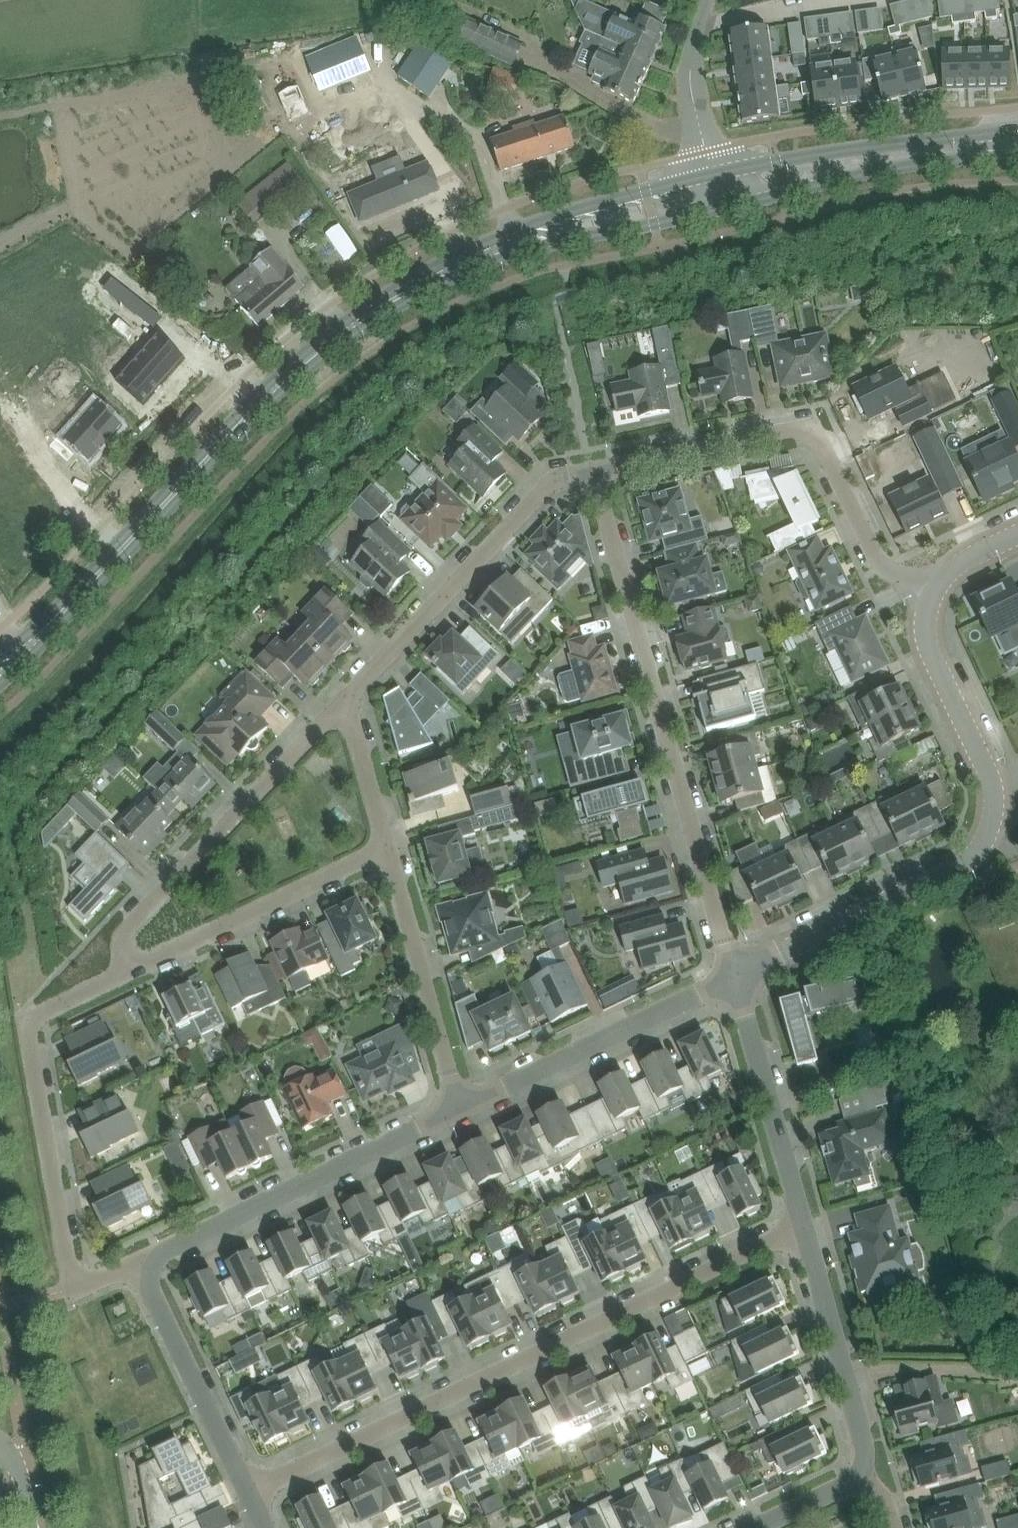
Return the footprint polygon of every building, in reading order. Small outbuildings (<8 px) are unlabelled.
[(587,32),(596,36),(622,48),(620,54),(649,68),(666,29),(662,27),(669,12),(647,2),(640,18),(636,16),(633,24),(615,16),(613,21),(607,19),(608,18),(579,5),(581,1),(580,0),(576,9),(585,31),(585,32),(587,33),(587,32)] [(896,27),(900,26),(931,17),(927,0),(917,0),(890,7),(896,27)] [(964,15),(962,0),(938,0),(941,18),(952,17),(964,15)] [(964,15),(976,13),(985,12),(984,0),(962,0),(964,15)] [(985,12),(997,11),(1001,10),(999,0),(984,0),(985,12)] [(881,9),(856,12),(858,34),(883,31),(881,9)] [(997,11),(985,12),(987,20),(998,18),(997,11)] [(853,12),(827,16),(830,38),(842,36),(856,34),(853,12)] [(976,13),(964,15),(965,23),(977,21),(976,13)] [(964,15),(952,17),(953,25),(965,23),(964,15)] [(819,39),(830,38),(827,16),(805,19),(808,41),(819,39)] [(514,67),(524,44),(466,18),(455,41),(514,67)] [(933,23),(919,26),(924,46),(935,44),(933,23)] [(896,27),(888,29),(891,37),(902,34),(900,26),(896,27)] [(730,32),(734,63),(772,58),(768,27),(730,32)] [(857,42),(856,34),(842,36),(843,44),(857,42)] [(622,48),(596,36),(591,48),(600,51),(590,73),(589,74),(595,77),(593,81),(605,87),(604,90),(633,103),(649,68),(620,54),(622,48)] [(842,36),(830,38),(831,46),(843,44),(842,37),(842,36)] [(830,38),(819,39),(820,47),(831,46),(830,38)] [(357,39),(307,59),(321,92),(370,72),(357,39)] [(803,39),(790,41),(792,55),(805,54),(803,39)] [(422,44),(399,77),(429,97),(452,64),(422,44)] [(915,44),(893,49),(905,97),(927,92),(915,44)] [(893,53),(863,61),(866,82),(878,79),(883,102),(905,97),(893,49),(892,49),(893,53)] [(987,51),(966,52),(967,88),(988,87),(987,51)] [(1010,51),(987,51),(988,87),(1011,87),(1010,51)] [(966,52),(943,53),(944,89),(967,88),(966,52)] [(805,54),(792,55),(794,67),(807,66),(805,54)] [(776,87),(772,58),(734,63),(738,93),(776,87)] [(856,62),(834,65),(840,107),(862,104),(856,62)] [(817,110),(840,107),(834,65),(812,68),(817,110)] [(492,90),(512,89),(511,69),(491,70),(492,90)] [(265,94),(278,117),(307,101),(294,77),(265,94)] [(809,83),(802,84),(803,95),(811,94),(809,83)] [(776,88),(738,93),(742,123),(780,118),(777,100),(791,98),(789,86),(776,88)] [(491,141),(501,171),(501,172),(575,148),(565,117),(536,127),(535,123),(512,131),(513,134),(491,141)] [(378,184),(350,195),(361,223),(440,191),(429,163),(407,172),(401,157),(372,169),(378,184)] [(285,162),(237,202),(254,222),(301,182),(285,162)] [(305,287),(272,248),(250,267),(260,279),(236,300),(259,326),(305,287)] [(120,284),(111,295),(136,315),(145,304),(120,284)] [(749,311),(756,340),(757,347),(775,343),(767,307),(749,311)] [(756,340),(749,311),(735,314),(741,343),(756,340)] [(631,373),(632,375),(633,382),(612,387),(618,412),(638,407),(640,417),(670,411),(665,388),(683,385),(676,350),(672,327),(654,330),(658,353),(661,367),(631,373)] [(159,335),(117,382),(144,406),(186,359),(159,335)] [(834,376),(827,343),(826,336),(774,347),(782,387),(812,381),(815,383),(826,380),(828,377),(834,376)] [(722,394),(724,401),(724,404),(753,398),(744,354),(716,360),(718,370),(698,374),(703,397),(722,394)] [(604,362),(591,364),(594,378),(606,375),(604,362)] [(484,399),(471,412),(478,419),(503,443),(505,444),(512,437),(513,438),(518,442),(520,441),(542,417),(536,412),(544,404),(539,399),(542,397),(534,389),(538,384),(516,363),(503,376),(511,384),(509,386),(508,388),(491,406),(484,399)] [(858,396),(854,398),(861,414),(866,412),(870,420),(896,407),(899,413),(898,413),(904,427),(932,414),(931,412),(935,411),(957,401),(944,373),(917,387),(908,391),(896,368),(854,388),(858,396)] [(1008,430),(1017,425),(1017,409),(1010,394),(994,401),(1008,430)] [(459,395),(454,400),(464,408),(468,404),(459,395)] [(454,400),(444,411),(456,422),(466,411),(464,408),(454,400)] [(97,404),(65,440),(89,461),(121,426),(97,404)] [(506,474),(493,462),(502,453),(503,452),(475,426),(457,445),(464,451),(451,466),(483,497),(506,474)] [(934,430),(916,439),(935,478),(944,497),(962,488),(953,470),(934,430)] [(1002,489),(1017,481),(1017,460),(1010,443),(966,464),(985,501),(1003,492),(1002,489)] [(454,498),(457,496),(425,465),(411,480),(427,495),(416,506),(414,505),(410,504),(402,513),(403,516),(405,518),(402,520),(431,547),(467,510),(454,498)] [(735,488),(731,468),(715,471),(723,491),(735,488)] [(770,469),(746,474),(746,478),(746,479),(748,486),(749,486),(751,485),(754,499),(780,493),(781,496),(795,525),(769,537),(770,538),(777,552),(777,554),(817,535),(817,533),(812,524),(819,520),(797,475),(792,477),(789,470),(788,469),(773,472),(771,473),(770,469)] [(932,478),(892,497),(910,533),(949,514),(932,478)] [(393,506),(372,486),(361,498),(363,500),(374,510),(381,518),(393,506)] [(689,520),(681,490),(659,496),(656,492),(643,496),(643,500),(639,501),(644,517),(648,516),(650,525),(647,526),(651,542),(663,539),(666,552),(697,544),(709,541),(702,517),(689,520)] [(593,561),(582,519),(581,516),(580,516),(581,520),(577,521),(573,517),(563,528),(558,523),(548,533),(546,530),(534,543),(536,546),(527,556),(537,566),(535,567),(559,590),(571,577),(563,570),(578,554),(587,563),(588,562),(593,561)] [(380,524),(365,540),(362,542),(368,548),(365,551),(353,563),(365,575),(362,578),(362,583),(368,588),(373,588),(375,585),(387,596),(409,572),(402,565),(412,554),(406,548),(406,549),(380,524)] [(738,532),(730,534),(722,537),(724,547),(741,542),(738,532)] [(852,594),(831,550),(824,553),(818,539),(790,552),(797,566),(796,566),(803,579),(799,581),(798,585),(804,598),(808,599),(811,598),(818,610),(852,594)] [(666,552),(671,570),(660,574),(663,585),(658,587),(663,603),(667,602),(669,608),(684,604),(684,606),(696,602),(696,600),(716,595),(707,561),(702,562),(697,544),(666,552)] [(754,567),(753,572),(758,575),(762,572),(763,567),(758,564),(754,567)] [(473,606),(476,609),(507,639),(517,629),(510,623),(520,612),(532,623),(554,600),(527,575),(517,586),(507,576),(490,595),(487,592),(473,606)] [(1017,649),(1017,591),(1016,592),(1011,583),(1007,585),(1007,584),(1006,584),(1006,586),(1002,588),(1002,586),(1000,587),(1001,588),(995,590),(994,588),(976,596),(977,599),(974,601),(992,638),(997,636),(1006,655),(1017,649)] [(349,612),(326,590),(304,614),(313,623),(301,636),(330,664),(343,651),(346,653),(352,646),(351,643),(353,640),(337,625),(349,612)] [(757,595),(743,599),(746,609),(751,612),(761,609),(757,595)] [(596,607),(593,612),(595,621),(608,617),(604,604),(596,607)] [(877,644),(872,633),(874,633),(873,632),(866,618),(858,622),(852,607),(816,625),(830,654),(838,650),(854,682),(889,665),(879,644),(879,643),(877,644)] [(690,636),(678,640),(686,671),(700,667),(703,669),(709,667),(711,664),(727,660),(723,644),(727,643),(729,639),(727,630),(723,628),(719,629),(713,608),(684,616),(690,636)] [(454,635),(447,642),(444,645),(442,642),(428,657),(435,663),(434,664),(437,667),(438,666),(440,668),(438,671),(463,694),(478,679),(470,672),(480,661),(484,665),(497,652),(471,627),(459,640),(454,635)] [(330,664),(301,636),(289,649),(279,640),(257,664),(280,685),(292,673),(307,688),(310,685),(313,687),(320,680),(318,677),(330,664)] [(584,702),(618,692),(612,674),(611,674),(609,666),(610,665),(605,647),(597,649),(593,636),(570,643),(574,656),(571,656),(575,671),(561,676),(558,680),(564,701),(569,704),(583,700),(584,702)] [(765,691),(758,664),(698,681),(699,682),(702,681),(706,696),(695,699),(695,700),(698,700),(707,732),(756,719),(749,695),(765,691)] [(434,745),(424,728),(438,712),(439,713),(451,701),(422,674),(410,686),(417,692),(408,701),(402,691),(385,702),(390,720),(387,724),(388,724),(388,723),(392,727),(400,754),(434,745)] [(210,724),(199,736),(228,763),(239,751),(242,755),(248,749),(249,749),(250,750),(252,750),(253,750),(254,750),(256,750),(257,749),(258,748),(258,747),(259,745),(259,744),(259,743),(258,741),(258,740),(257,739),(268,728),(257,718),(274,701),(247,675),(224,699),(229,704),(229,710),(217,724),(210,724)] [(857,694),(847,699),(853,709),(857,720),(867,715),(873,727),(910,709),(899,687),(887,693),(882,682),(857,694)] [(808,704),(801,707),(805,717),(816,712),(813,706),(808,704)] [(920,730),(910,709),(873,727),(878,738),(870,742),(880,763),(886,760),(913,747),(908,736),(920,730)] [(187,739),(158,711),(145,724),(174,752),(187,739)] [(607,719),(608,721),(573,731),(580,756),(578,760),(566,763),(573,786),(594,780),(594,778),(603,775),(603,778),(628,771),(625,757),(618,759),(616,752),(633,747),(627,727),(630,726),(626,713),(607,719)] [(817,714),(804,719),(809,731),(822,726),(817,714)] [(710,758),(717,781),(756,770),(753,758),(762,756),(755,733),(720,743),(723,754),(710,758)] [(184,800),(189,805),(192,808),(193,809),(194,808),(202,799),(216,784),(192,761),(189,759),(187,761),(172,777),(164,769),(158,764),(144,779),(162,795),(175,808),(184,800)] [(442,796),(453,793),(460,791),(452,763),(438,767),(436,762),(415,768),(416,773),(406,776),(406,777),(409,777),(411,785),(410,785),(409,783),(408,784),(412,799),(410,800),(415,817),(446,809),(442,796)] [(739,812),(766,805),(756,770),(717,781),(723,804),(736,801),(739,812)] [(954,806),(942,781),(926,789),(922,782),(912,787),(916,794),(905,799),(923,836),(945,826),(939,813),(954,806)] [(645,808),(638,783),(575,801),(581,824),(617,814),(621,830),(619,830),(622,842),(645,836),(638,808),(644,807),(644,809),(645,808)] [(514,807),(509,789),(472,799),(477,817),(509,808),(514,807)] [(68,806),(78,815),(97,833),(110,820),(108,818),(92,803),(81,793),(68,806)] [(162,795),(153,804),(150,800),(140,810),(137,807),(116,828),(147,857),(167,836),(164,832),(173,823),(167,817),(175,808),(162,795)] [(890,797),(867,808),(882,838),(894,832),(901,847),(923,836),(905,799),(894,805),(890,797)] [(555,799),(535,805),(539,817),(556,812),(559,811),(555,799)] [(778,801),(771,805),(776,816),(784,813),(778,801)] [(514,807),(509,808),(512,822),(525,818),(521,805),(514,807)] [(65,829),(78,815),(68,806),(55,820),(65,829)] [(848,827),(836,832),(854,869),(876,859),(869,845),(882,838),(867,808),(844,819),(848,827)] [(440,884),(471,876),(471,874),(486,870),(480,849),(465,853),(461,839),(476,835),(476,832),(487,829),(483,815),(440,827),(443,840),(428,844),(432,859),(431,859),(432,861),(433,861),(435,867),(434,868),(434,870),(435,869),(440,884)] [(832,880),(854,869),(836,832),(802,849),(813,871),(826,865),(832,880)] [(70,908),(72,907),(85,920),(84,921),(85,922),(110,895),(105,890),(130,864),(97,833),(76,856),(86,866),(75,878),(87,889),(69,908),(70,908)] [(779,860),(767,865),(785,902),(807,892),(800,878),(813,871),(802,849),(798,841),(775,852),(779,860)] [(664,859),(648,864),(644,850),(598,863),(605,888),(621,884),(627,904),(672,891),(664,859)] [(582,862),(553,869),(555,878),(564,875),(584,871),(582,862)] [(764,913),(785,902),(767,865),(756,871),(752,863),(730,873),(739,907),(757,898),(764,913)] [(450,905),(439,908),(443,922),(448,921),(452,936),(450,937),(454,953),(497,941),(493,925),(489,926),(485,915),(488,914),(483,896),(465,901),(466,904),(451,908),(450,905)] [(341,940),(327,947),(342,977),(356,970),(354,965),(362,962),(356,950),(376,940),(368,922),(370,921),(371,921),(366,903),(360,906),(358,902),(329,915),(341,940)] [(682,925),(666,929),(662,917),(664,917),(664,915),(621,927),(628,952),(639,949),(645,970),(691,957),(682,925)] [(552,952),(571,943),(566,932),(563,920),(542,930),(552,952)] [(523,928),(506,933),(509,946),(526,938),(523,928)] [(315,931),(303,937),(299,930),(272,943),(296,993),(312,986),(305,971),(317,966),(316,965),(329,959),(315,931)] [(517,945),(506,950),(512,962),(520,958),(521,954),(517,945)] [(545,974),(531,980),(548,1015),(552,1023),(588,1006),(579,988),(577,989),(573,982),(576,981),(567,963),(560,948),(552,952),(538,959),(545,974)] [(268,991),(250,953),(228,964),(231,969),(217,975),(233,1009),(254,1000),(260,1012),(287,999),(281,985),(268,991)] [(870,1002),(863,977),(806,993),(808,1001),(803,1003),(807,1019),(870,1002)] [(466,978),(451,985),(457,997),(472,990),(466,978)] [(203,1036),(226,1025),(207,985),(206,985),(195,991),(192,984),(190,985),(187,981),(178,986),(178,984),(176,984),(179,990),(163,998),(178,1029),(194,1021),(202,1038),(204,1038),(203,1036)] [(599,994),(606,1008),(619,1001),(613,988),(599,994)] [(475,996),(456,1005),(469,1050),(485,1042),(490,1052),(506,1045),(506,1047),(515,1042),(517,1041),(516,1040),(532,1032),(514,996),(482,1012),(475,996)] [(391,998),(386,1011),(395,1014),(400,1012),(404,1003),(391,998)] [(802,999),(781,1004),(798,1066),(819,1061),(807,1019),(803,1003),(802,999)] [(99,1018),(89,1022),(92,1029),(102,1024),(99,1018)] [(98,1075),(113,1068),(128,1061),(119,1042),(115,1044),(105,1023),(102,1024),(92,1029),(67,1041),(76,1062),(69,1065),(79,1086),(98,1077),(98,1075)] [(365,1101),(388,1090),(390,1094),(415,1082),(401,1053),(414,1047),(407,1024),(379,1037),(385,1049),(351,1065),(356,1077),(354,1078),(365,1101)] [(318,1027),(300,1036),(303,1041),(312,1044),(324,1039),(318,1027)] [(691,1066),(676,1073),(676,1074),(683,1089),(683,1090),(684,1092),(689,1103),(713,1092),(708,1077),(722,1071),(718,1063),(722,1061),(715,1047),(711,1049),(704,1034),(697,1038),(696,1036),(679,1042),(691,1066)] [(650,1077),(630,1087),(630,1088),(640,1110),(641,1112),(645,1121),(671,1109),(668,1100),(684,1092),(683,1090),(683,1089),(676,1074),(676,1073),(664,1049),(650,1059),(650,1060),(643,1064),(650,1077)] [(285,1090),(304,1130),(333,1115),(327,1103),(332,1100),(332,1101),(346,1095),(334,1071),(316,1080),(314,1076),(312,1077),(310,1072),(304,1067),(296,1066),(288,1069),(285,1076),(286,1084),(287,1088),(285,1090)] [(641,1112),(640,1110),(630,1088),(630,1087),(621,1070),(607,1080),(607,1081),(600,1085),(607,1099),(587,1108),(603,1141),(628,1129),(625,1121),(641,1112)] [(213,1079),(208,1081),(212,1088),(217,1086),(213,1079)] [(883,1084),(858,1093),(864,1112),(889,1105),(883,1084)] [(110,1147),(125,1140),(140,1133),(131,1114),(127,1116),(117,1095),(79,1113),(89,1134),(82,1137),(92,1158),(111,1149),(110,1147)] [(538,1114),(548,1135),(556,1151),(556,1150),(563,1164),(564,1164),(566,1169),(581,1154),(580,1152),(603,1141),(587,1108),(568,1117),(560,1099),(544,1109),(545,1111),(538,1114)] [(241,1113),(228,1120),(233,1132),(237,1142),(250,1168),(253,1167),(256,1169),(261,1166),(262,1163),(273,1158),(265,1141),(277,1136),(278,1135),(278,1134),(275,1128),(263,1103),(252,1108),(249,1109),(241,1113)] [(835,1185),(854,1180),(857,1189),(858,1188),(859,1193),(878,1187),(873,1166),(868,1168),(863,1150),(893,1142),(885,1112),(839,1125),(840,1130),(821,1136),(824,1148),(822,1148),(825,1158),(827,1158),(835,1185)] [(204,1131),(191,1138),(201,1159),(203,1163),(206,1168),(206,1170),(207,1169),(220,1163),(228,1179),(238,1174),(241,1176),(246,1173),(248,1170),(250,1168),(237,1142),(233,1132),(227,1120),(212,1127),(204,1131)] [(540,1171),(542,1174),(563,1164),(556,1150),(556,1151),(548,1135),(536,1141),(526,1120),(519,1123),(518,1122),(501,1128),(509,1145),(520,1168),(521,1167),(526,1178),(527,1178),(526,1177),(540,1171)] [(520,1168),(509,1145),(492,1154),(483,1136),(468,1146),(469,1147),(462,1151),(472,1172),(480,1187),(487,1201),(482,1189),(498,1182),(503,1190),(526,1178),(521,1167),(520,1168)] [(179,1142),(164,1149),(177,1176),(191,1169),(183,1152),(179,1142)] [(425,1164),(433,1182),(444,1205),(444,1204),(450,1215),(451,1217),(465,1210),(466,1211),(487,1201),(480,1187),(472,1172),(459,1178),(452,1161),(449,1157),(443,1160),(442,1158),(425,1164)] [(722,1163),(702,1173),(716,1201),(727,1195),(738,1218),(747,1213),(748,1217),(759,1212),(758,1208),(761,1207),(756,1197),(761,1195),(752,1175),(747,1178),(742,1169),(728,1176),(722,1163)] [(130,1167),(102,1180),(92,1185),(102,1206),(94,1209),(105,1230),(124,1221),(123,1219),(153,1205),(144,1185),(140,1187),(130,1167)] [(433,1182),(416,1191),(407,1173),(392,1182),(393,1184),(386,1187),(393,1202),(403,1224),(404,1224),(409,1235),(410,1234),(405,1223),(420,1216),(426,1226),(450,1215),(444,1204),(444,1205),(433,1182)] [(688,1195),(675,1202),(693,1239),(695,1242),(698,1240),(710,1235),(714,1233),(713,1230),(715,1229),(715,1228),(707,1213),(704,1206),(716,1201),(702,1173),(682,1183),(688,1195)] [(403,1224),(393,1202),(375,1210),(367,1192),(351,1202),(352,1204),(345,1207),(355,1228),(363,1244),(363,1243),(370,1257),(371,1257),(364,1243),(379,1236),(386,1246),(409,1235),(404,1224),(403,1224)] [(640,1204),(635,1206),(648,1234),(660,1228),(663,1235),(670,1250),(672,1249),(674,1253),(681,1249),(692,1244),(691,1240),(693,1239),(675,1202),(661,1208),(656,1198),(655,1196),(640,1204)] [(637,1239),(648,1234),(635,1206),(615,1216),(614,1214),(601,1221),(608,1234),(607,1235),(625,1272),(626,1272),(625,1271),(629,1269),(631,1273),(642,1268),(640,1264),(647,1261),(637,1239)] [(889,1209),(858,1217),(863,1234),(852,1237),(855,1248),(853,1249),(855,1256),(852,1257),(856,1270),(855,1271),(859,1270),(861,1279),(857,1280),(857,1281),(858,1280),(862,1294),(867,1292),(868,1297),(894,1290),(893,1288),(897,1287),(897,1284),(918,1279),(916,1272),(912,1273),(906,1249),(909,1248),(908,1242),(899,1244),(889,1209)] [(363,1244),(355,1228),(343,1234),(333,1213),(326,1216),(325,1215),(308,1221),(316,1238),(327,1261),(328,1260),(333,1271),(334,1271),(328,1260),(341,1254),(349,1267),(370,1257),(363,1243),(363,1244)] [(623,1273),(625,1272),(607,1235),(593,1241),(585,1225),(580,1223),(564,1231),(568,1238),(567,1239),(581,1266),(592,1261),(603,1283),(612,1278),(613,1282),(624,1277),(623,1273)] [(269,1244),(276,1258),(287,1280),(292,1291),(293,1290),(288,1280),(303,1272),(310,1282),(333,1271),(328,1260),(327,1261),(316,1238),(299,1247),(290,1229),(275,1239),(276,1240),(269,1244)] [(500,1233),(485,1240),(492,1256),(507,1248),(500,1233)] [(569,1272),(581,1266),(567,1239),(547,1248),(553,1261),(540,1267),(539,1267),(558,1304),(558,1303),(562,1302),(563,1305),(574,1300),(573,1296),(580,1293),(569,1272)] [(269,1302),(292,1291),(287,1280),(276,1258),(258,1266),(250,1249),(234,1258),(235,1260),(228,1263),(235,1277),(246,1300),(247,1299),(252,1310),(269,1302)] [(425,1268),(420,1258),(410,1262),(416,1273),(425,1268)] [(520,1261),(500,1271),(513,1299),(525,1293),(535,1315),(537,1314),(539,1318),(557,1309),(555,1305),(558,1304),(539,1267),(526,1274),(520,1261)] [(222,1311),(229,1321),(252,1310),(247,1299),(246,1300),(235,1277),(218,1286),(209,1268),(194,1277),(195,1279),(188,1283),(195,1297),(191,1299),(198,1313),(202,1311),(206,1319),(222,1311)] [(480,1281),(466,1287),(472,1299),(490,1337),(491,1336),(494,1334),(496,1338),(507,1332),(505,1329),(512,1326),(505,1309),(502,1304),(513,1299),(500,1271),(480,1281)] [(744,1290),(721,1301),(728,1316),(737,1313),(743,1325),(786,1304),(784,1300),(787,1299),(782,1280),(776,1283),(774,1279),(760,1286),(758,1282),(749,1286),(751,1290),(745,1293),(744,1290)] [(406,1332),(405,1331),(405,1332),(423,1369),(425,1368),(427,1372),(438,1367),(436,1363),(445,1359),(435,1337),(446,1331),(433,1303),(428,1294),(427,1294),(427,1295),(408,1304),(419,1326),(406,1332)] [(452,1294),(433,1303),(446,1331),(457,1326),(468,1348),(470,1347),(472,1350),(490,1341),(488,1338),(490,1337),(472,1299),(458,1306),(452,1294)] [(129,1315),(125,1305),(115,1310),(120,1319),(129,1315)] [(788,1329),(773,1336),(768,1325),(731,1342),(742,1365),(751,1363),(757,1375),(800,1354),(798,1350),(800,1349),(797,1336),(792,1338),(788,1329)] [(422,1370),(423,1369),(405,1332),(391,1338),(385,1326),(365,1336),(379,1364),(390,1358),(400,1379),(407,1376),(409,1380),(420,1374),(418,1371),(422,1369),(422,1370)] [(680,1353),(686,1364),(710,1353),(708,1350),(696,1327),(673,1338),(680,1353)] [(262,1333),(248,1340),(253,1351),(259,1348),(268,1344),(262,1333)] [(338,1364),(356,1402),(356,1401),(360,1399),(361,1403),(372,1397),(371,1394),(378,1390),(367,1369),(379,1364),(365,1336),(345,1345),(351,1358),(338,1364)] [(638,1345),(636,1347),(654,1385),(655,1384),(668,1377),(674,1390),(694,1381),(686,1364),(680,1353),(669,1358),(658,1336),(649,1341),(648,1337),(637,1342),(638,1345)] [(614,1358),(625,1380),(613,1385),(626,1413),(646,1403),(640,1391),(654,1385),(636,1347),(635,1347),(636,1347),(632,1349),(630,1346),(619,1351),(621,1355),(614,1358)] [(249,1353),(255,1365),(264,1360),(259,1348),(253,1351),(249,1353)] [(255,1365),(249,1353),(231,1362),(237,1373),(255,1365)] [(324,1371),(318,1359),(298,1368),(311,1396),(323,1391),(333,1412),(342,1408),(344,1412),(355,1406),(353,1403),(356,1402),(338,1364),(324,1371)] [(300,1401),(311,1396),(298,1368),(278,1378),(284,1391),(271,1397),(271,1396),(270,1397),(288,1434),(289,1434),(289,1433),(292,1431),(294,1435),(305,1430),(303,1426),(310,1423),(300,1401)] [(570,1379),(569,1379),(587,1417),(587,1416),(600,1410),(606,1422),(626,1413),(613,1385),(602,1391),(591,1369),(585,1372),(583,1369),(572,1374),(574,1378),(570,1380),(570,1379)] [(802,1379),(789,1385),(787,1386),(781,1375),(745,1392),(756,1415),(765,1412),(771,1424),(814,1404),(812,1400),(814,1399),(811,1386),(806,1388),(802,1379)] [(546,1417),(559,1445),(579,1436),(573,1423),(587,1417),(569,1379),(567,1380),(565,1377),(554,1382),(556,1386),(547,1390),(557,1412),(546,1417)] [(954,1402),(944,1405),(936,1377),(896,1389),(899,1401),(892,1403),(902,1437),(919,1433),(918,1428),(938,1422),(940,1428),(960,1422),(954,1402)] [(288,1439),(286,1435),(288,1434),(270,1397),(256,1403),(251,1391),(231,1400),(243,1426),(254,1421),(259,1432),(260,1432),(266,1445),(275,1440),(277,1444),(288,1439)] [(744,1406),(738,1395),(709,1408),(715,1420),(744,1406)] [(504,1411),(501,1412),(519,1449),(520,1449),(520,1448),(533,1442),(539,1455),(559,1445),(546,1417),(534,1423),(524,1401),(515,1405),(513,1402),(502,1407),(504,1411)] [(479,1423),(490,1444),(478,1450),(491,1478),(511,1468),(506,1456),(519,1449),(501,1412),(497,1414),(496,1411),(485,1416),(486,1420),(479,1423)] [(660,1432),(655,1421),(636,1429),(641,1440),(660,1432)] [(816,1429),(802,1435),(801,1436),(795,1424),(759,1442),(769,1465),(779,1462),(784,1474),(787,1473),(788,1476),(804,1468),(803,1466),(828,1454),(826,1450),(828,1449),(824,1436),(820,1438),(816,1429)] [(965,1459),(961,1446),(968,1444),(965,1431),(922,1443),(925,1455),(913,1458),(917,1471),(914,1472),(918,1486),(921,1485),(921,1488),(959,1478),(959,1476),(971,1473),(967,1459),(965,1459)] [(436,1443),(434,1444),(452,1482),(453,1481),(452,1481),(465,1474),(472,1487),(491,1478),(478,1450),(467,1455),(456,1433),(447,1438),(445,1434),(434,1439),(436,1443)] [(159,1459),(149,1463),(159,1481),(177,1472),(189,1497),(175,1504),(180,1516),(208,1503),(202,1492),(213,1487),(192,1443),(181,1448),(178,1442),(156,1452),(159,1459)] [(614,1442),(603,1446),(607,1456),(618,1452),(614,1442)] [(412,1455),(422,1477),(411,1482),(424,1510),(444,1500),(438,1488),(452,1482),(434,1444),(433,1444),(434,1445),(430,1447),(428,1443),(417,1448),(419,1452),(412,1455)] [(687,1475),(695,1490),(707,1515),(722,1505),(721,1503),(728,1500),(722,1486),(740,1477),(724,1444),(700,1455),(705,1466),(689,1474),(687,1475)] [(599,1445),(584,1452),(590,1464),(605,1458),(599,1445)] [(695,1490),(687,1475),(689,1474),(682,1460),(660,1471),(665,1485),(653,1491),(652,1492),(659,1508),(669,1527),(670,1527),(676,1525),(677,1527),(694,1521),(683,1496),(695,1490)] [(1008,1461),(982,1468),(986,1482),(1012,1475),(1008,1461)] [(159,1481),(149,1463),(140,1468),(150,1527),(186,1527),(213,1515),(213,1514),(208,1503),(180,1516),(175,1504),(174,1504),(171,1505),(159,1481)] [(369,1475),(367,1476),(384,1513),(398,1507),(404,1519),(424,1510),(411,1482),(400,1488),(389,1466),(380,1470),(378,1466),(367,1472),(369,1475)] [(343,1514),(350,1527),(386,1527),(391,1526),(384,1513),(367,1476),(366,1477),(362,1479),(361,1475),(350,1481),(352,1484),(345,1488),(350,1499),(355,1509),(343,1514)] [(617,1508),(616,1509),(625,1527),(654,1527),(647,1514),(659,1508),(652,1492),(653,1491),(646,1477),(625,1488),(629,1502),(617,1508)] [(979,1484),(937,1496),(940,1508),(928,1511),(932,1524),(929,1525),(930,1527),(979,1527),(986,1526),(982,1512),(979,1512),(975,1500),(983,1498),(979,1484)] [(616,1509),(617,1508),(612,1497),(588,1509),(572,1517),(577,1527),(576,1527),(625,1527),(616,1509)] [(343,1514),(332,1520),(322,1498),(312,1502),(311,1499),(300,1504),(301,1508),(299,1509),(303,1518),(298,1521),(302,1527),(350,1527),(343,1514)] [(224,1509),(213,1514),(213,1515),(186,1527),(233,1527),(224,1509)] [(577,1527),(572,1517),(570,1514),(548,1525),(550,1527),(576,1527),(577,1527)] [(997,1521),(999,1527),(1017,1527),(1017,1515),(997,1521)]
